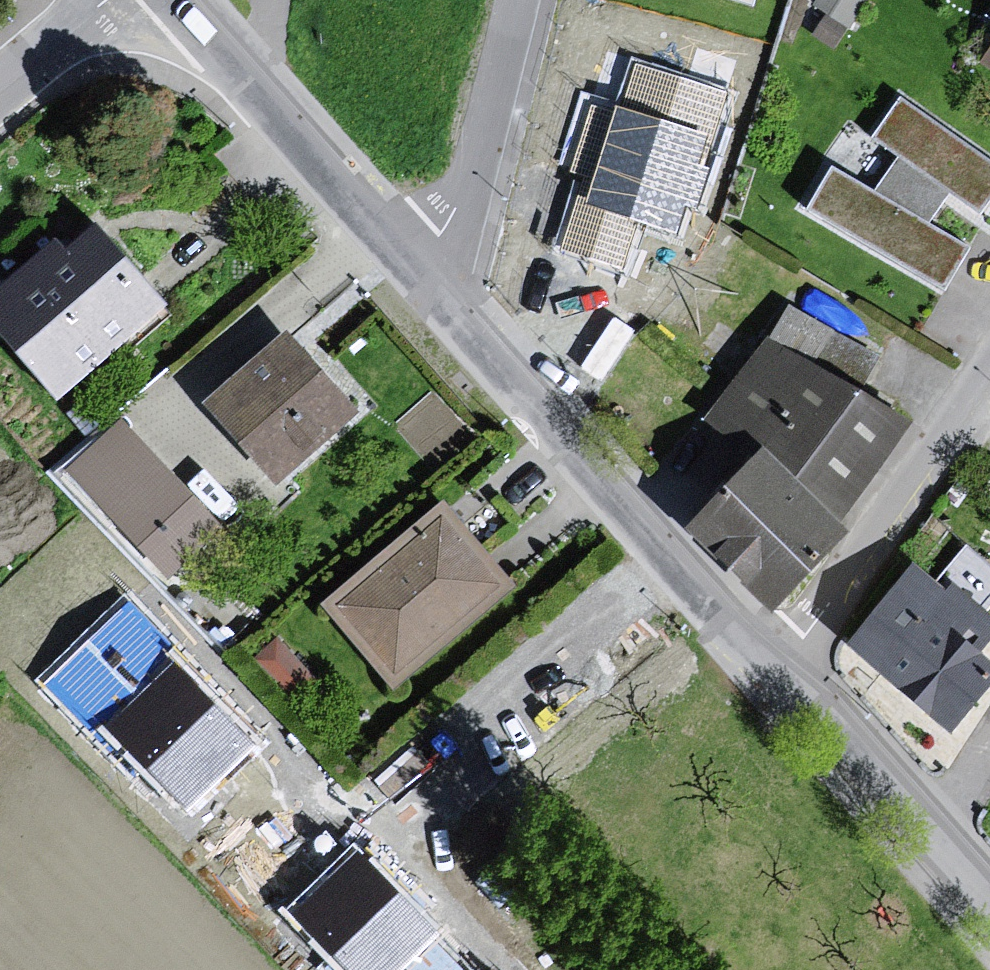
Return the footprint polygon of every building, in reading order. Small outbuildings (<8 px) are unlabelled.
[(971,70),(989,83),(989,41),(971,70)] [(856,145),(886,165),(936,199),(967,219),(989,187),(989,175),(888,105),(856,145)] [(886,165),(860,199),(917,234),(936,199),(886,165)] [(860,199),(819,175),(794,215),(930,291),(954,257),(917,234),(860,199)] [(651,281),(689,303),(736,223),(698,200),(651,281)] [(0,272),(0,364),(38,408),(155,307),(74,224),(47,252),(34,241),(0,272)] [(893,380),(772,310),(666,469),(687,499),(739,452),(824,529),(898,428),(880,417),(893,380)] [(270,337),(190,410),(258,490),(338,416),(270,337)] [(109,428),(56,474),(151,585),(207,536),(109,428)] [(739,452),(687,499),(665,536),(753,618),(835,541),(824,529),(739,452)] [(425,508),(308,610),(375,694),(497,593),(425,508)] [(904,578),(832,650),(940,741),(979,689),(967,659),(982,644),(904,578)] [(199,688),(174,663),(105,730),(184,811),(253,744),(199,688)] [(358,848),(288,914),(342,969),(394,969),(437,929),(415,906),(358,848)]
